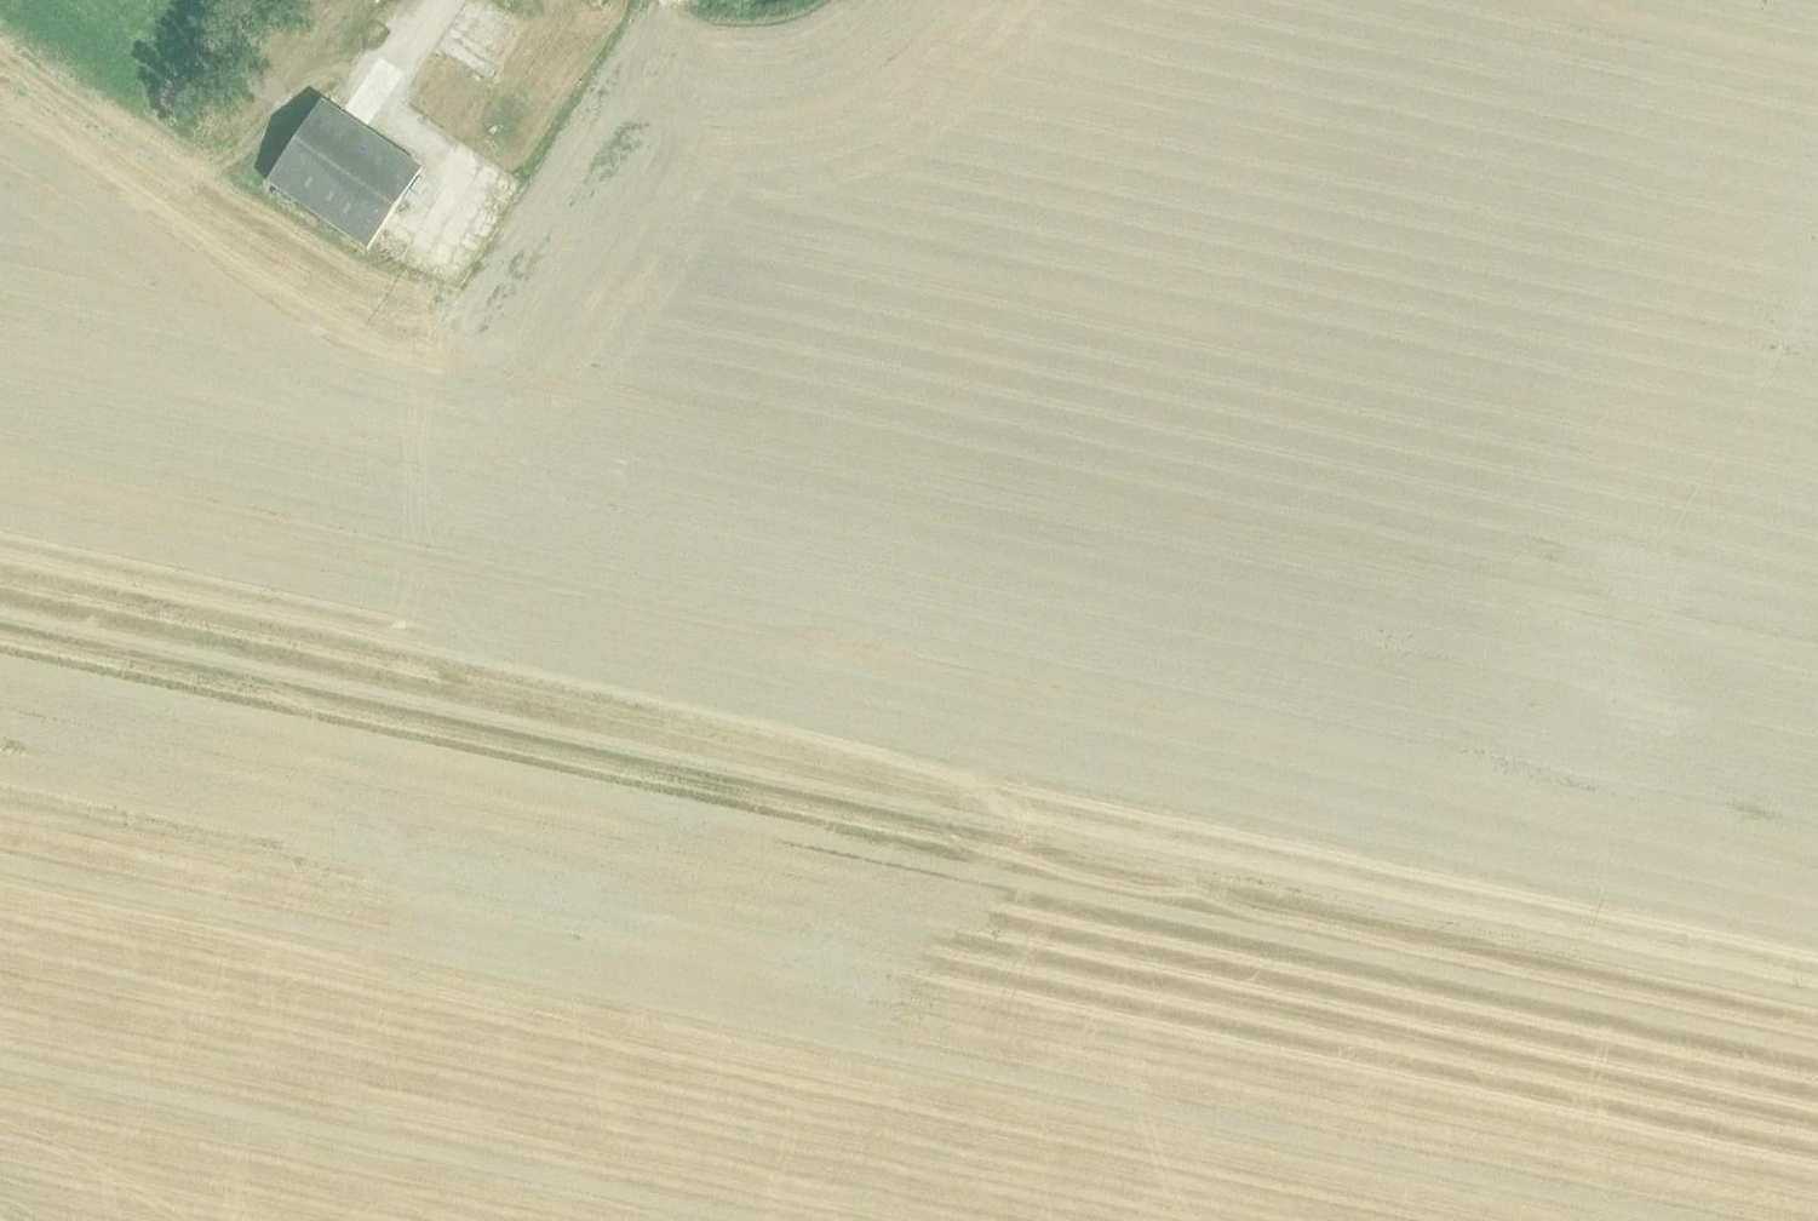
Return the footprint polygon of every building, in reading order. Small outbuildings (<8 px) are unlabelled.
[(267,182),(367,251),(423,170),(322,101),(267,182)]
